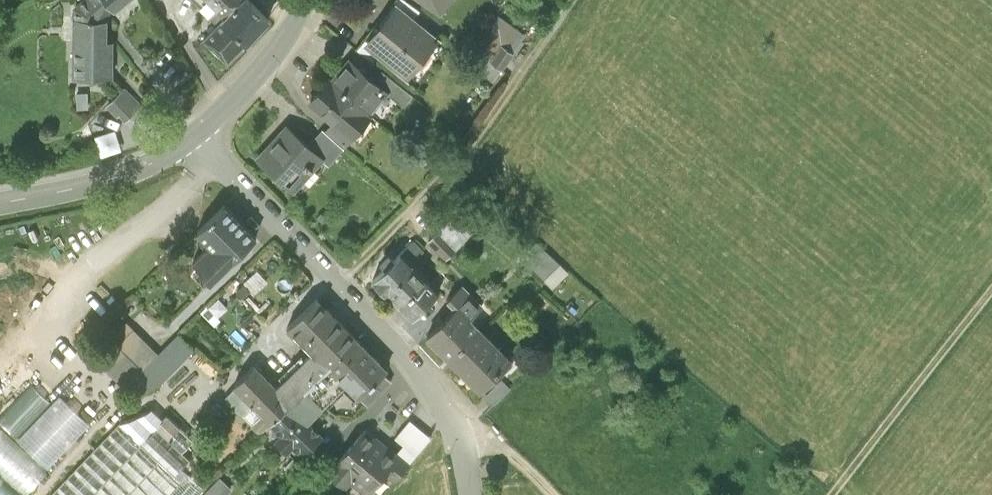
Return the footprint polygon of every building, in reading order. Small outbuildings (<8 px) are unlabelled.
[(113,10),(105,0),(86,0),(74,9),(74,19),(104,19),(113,10)] [(125,0),(105,0),(113,10),(125,0)] [(247,0),(244,0),(226,19),(206,39),(228,61),(268,21),(247,0)] [(226,19),(244,0),(207,0),(226,19)] [(396,5),(418,23),(424,15),(405,0),(401,0),(396,5)] [(441,12),(449,0),(423,0),(441,12)] [(418,23),(396,5),(364,46),(406,79),(438,38),(418,23)] [(524,34),(498,16),(477,48),(492,59),(491,62),(503,70),(514,54),(512,53),(524,34)] [(105,42),(104,19),(74,19),(75,77),(112,76),(112,42),(105,42)] [(350,58),(327,84),(365,117),(387,92),(373,79),(350,58)] [(381,70),(373,79),(387,92),(395,83),(381,70)] [(369,121),(365,117),(327,84),(309,104),(332,123),(352,141),(369,121)] [(141,104),(125,87),(107,105),(123,122),(141,104)] [(332,123),(325,131),(345,149),(352,141),(332,123)] [(308,144),(287,125),(258,159),(294,191),(321,161),(324,158),(308,144)] [(328,167),(345,149),(325,131),(322,129),(308,144),(324,158),(321,161),(328,167)] [(198,273),(207,283),(255,237),(224,206),(199,230),(220,251),(198,273)] [(449,222),(429,242),(445,259),(466,239),(449,222)] [(437,293),(410,266),(424,252),(413,241),(373,280),(410,319),(437,293)] [(511,263),(520,271),(528,262),(553,286),(567,272),(537,244),(530,252),(525,248),(511,263)] [(250,292),(244,285),(237,292),(243,299),(250,292)] [(447,300),(456,309),(457,307),(470,320),(484,307),(462,285),(447,300)] [(288,326),(313,350),(327,365),(356,337),(317,298),(288,326)] [(427,337),(450,360),(480,330),(470,320),(457,307),(456,309),(427,337)] [(194,350),(179,335),(158,355),(126,322),(109,337),(115,343),(98,358),(138,400),(154,385),(156,387),(194,350)] [(512,363),(480,330),(450,360),(481,393),(512,363)] [(356,337),(327,365),(345,383),(358,396),(383,371),(386,368),(356,337)] [(313,350),(276,387),(278,414),(327,365),(313,350)] [(270,421),(278,414),(276,387),(254,365),(234,385),(270,421)] [(327,365),(278,414),(290,426),(301,415),(306,421),(345,383),(327,365)] [(390,379),(383,371),(358,396),(365,404),(390,379)] [(486,396),(494,404),(510,388),(502,380),(486,396)] [(47,467),(89,424),(60,397),(18,440),(47,467)] [(222,419),(211,406),(189,426),(201,438),(222,419)] [(137,419),(120,425),(140,445),(164,421),(152,410),(137,419)] [(321,435),(306,421),(301,415),(290,426),(278,414),(270,421),(281,432),(274,439),(285,450),(287,448),(292,443),(302,454),(314,442),(321,435)] [(168,416),(164,421),(140,445),(173,476),(189,460),(181,453),(193,440),(168,416)] [(413,416),(401,436),(410,442),(404,451),(419,461),(438,432),(413,416)] [(120,425),(52,494),(53,494),(168,494),(180,483),(173,476),(140,445),(120,425)] [(408,467),(367,431),(329,474),(344,488),(350,481),(365,494),(366,494),(385,474),(394,482),(408,467)] [(3,432),(0,436),(0,470),(26,494),(46,472),(3,432)] [(314,442),(302,454),(292,443),(287,448),(304,465),(321,449),(314,442)] [(220,479),(205,494),(227,494),(231,490),(220,479)] [(200,494),(186,481),(173,494),(199,494),(200,494)]
